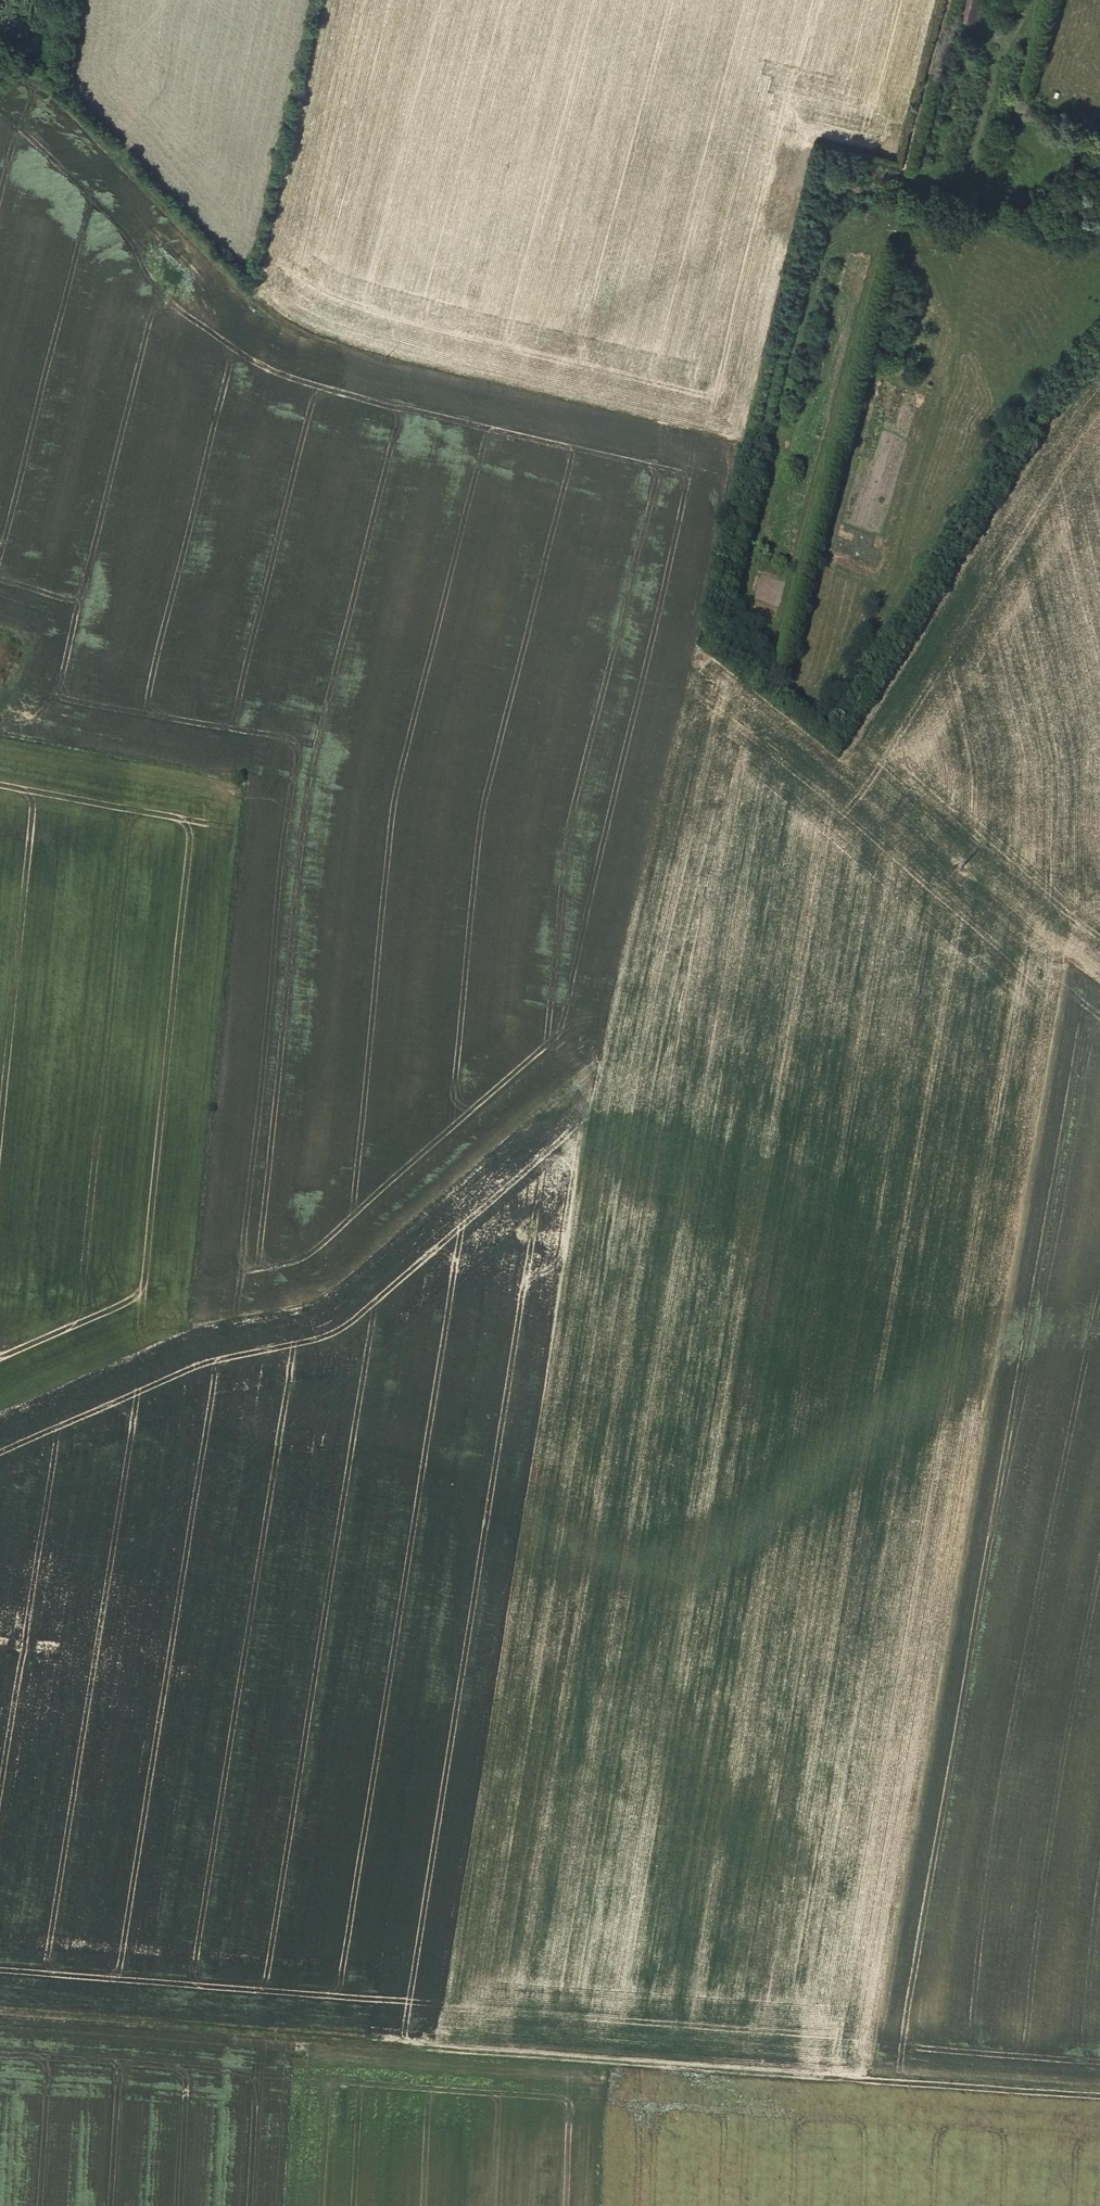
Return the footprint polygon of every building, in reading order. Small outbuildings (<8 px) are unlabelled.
[(955,16),(976,22),(982,0),(959,0),(955,16)]
